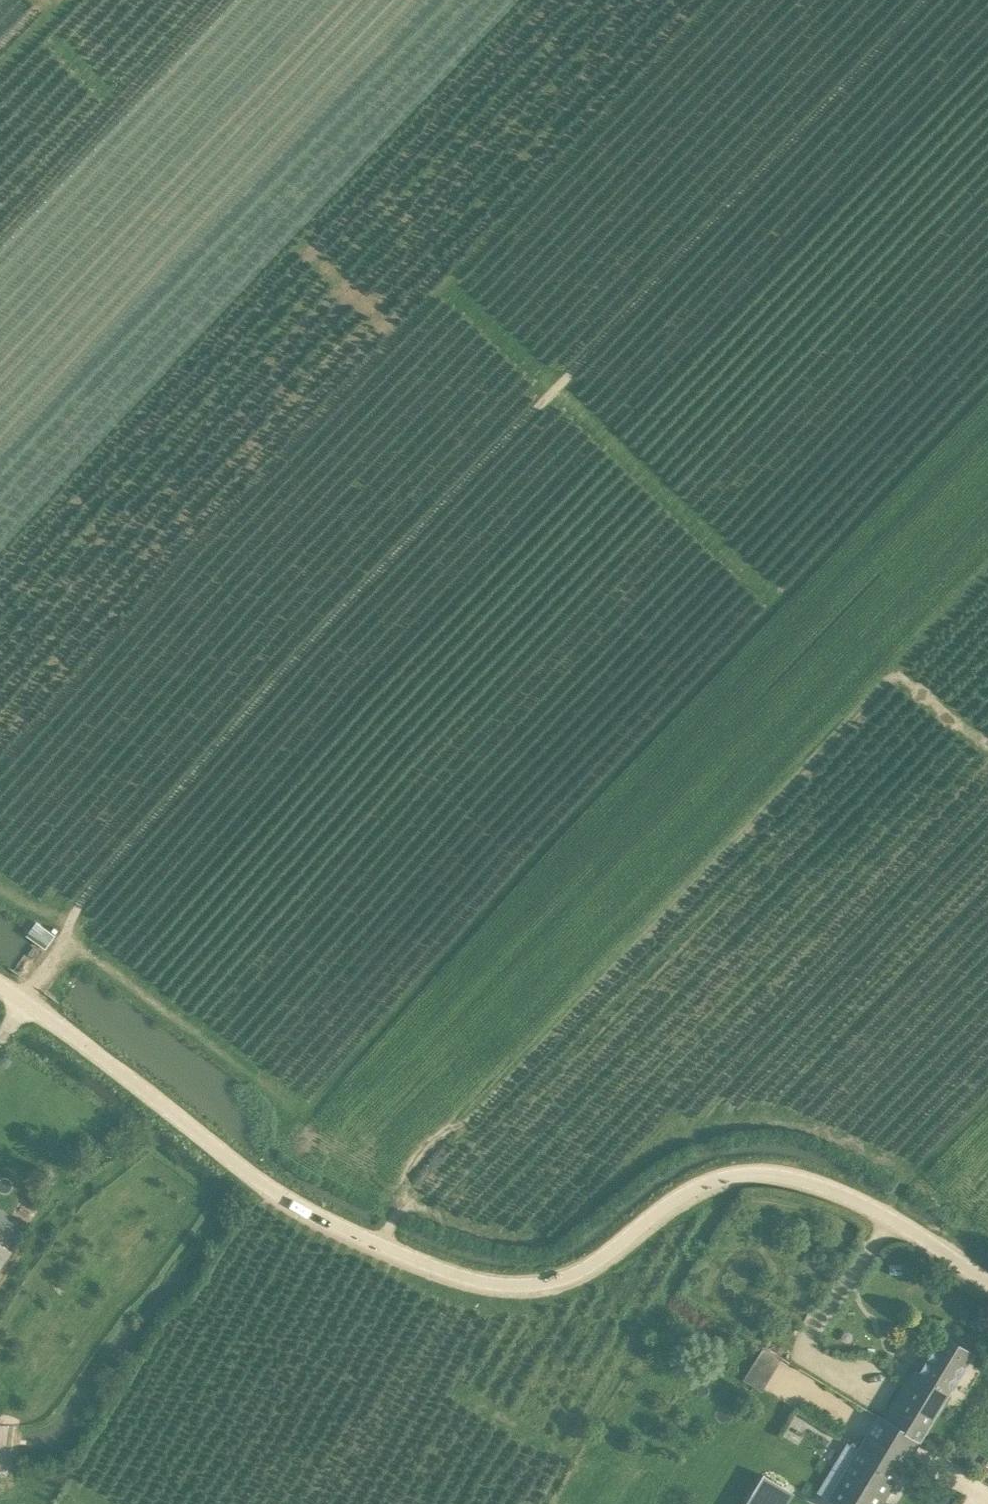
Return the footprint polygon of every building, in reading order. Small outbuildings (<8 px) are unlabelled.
[(12,1252),(0,1244),(0,1269),(12,1252)] [(890,1423),(921,1442),(973,1353),(943,1335),(890,1422),(890,1423)] [(743,1379),(782,1399),(789,1386),(799,1391),(800,1389),(859,1419),(867,1403),(759,1348),(743,1379)] [(876,1414),(845,1464),(825,1500),(833,1503),(883,1503),(921,1442),(890,1423),(890,1422),(876,1414)] [(762,1473),(744,1503),(774,1503),(785,1486),(762,1473)]
